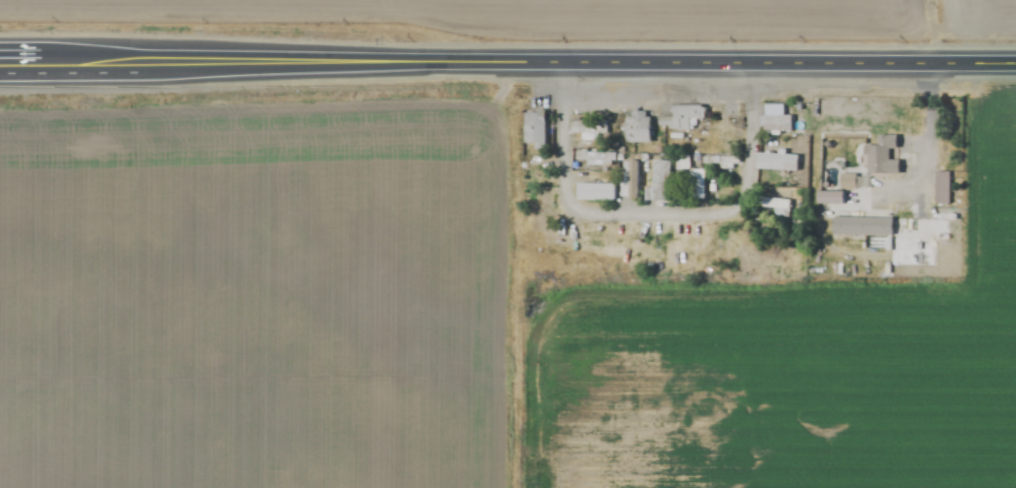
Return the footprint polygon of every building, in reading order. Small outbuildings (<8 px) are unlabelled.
[(691,121),(703,121),(703,107),(670,107),(670,118),(657,118),(657,130),(691,130),(691,121)] [(543,111),(522,111),(522,147),(531,147),(531,150),(543,150),(543,111)] [(648,143),(648,113),(626,113),(626,143),(648,143)] [(762,134),(790,134),(790,116),(762,116),(762,134)] [(604,120),(571,120),(571,134),(604,134),(604,120)] [(865,175),(892,175),(891,154),(888,154),(888,138),(877,138),(877,146),(864,146),(865,175)] [(614,153),(575,153),(575,165),(614,165),(614,153)] [(796,154),(755,154),(755,171),(796,171),(796,154)] [(697,168),(738,168),(738,157),(697,157),(697,168)] [(537,167),(537,159),(523,159),(523,167),(537,167)] [(667,202),(667,161),(651,161),(651,202),(667,202)] [(636,162),(624,162),(624,200),(636,200),(636,162)] [(575,202),(614,202),(614,185),(575,185),(575,202)] [(789,201),(756,197),(755,210),(787,215),(789,201)] [(891,219),(831,219),(831,235),(891,235),(891,219)]
